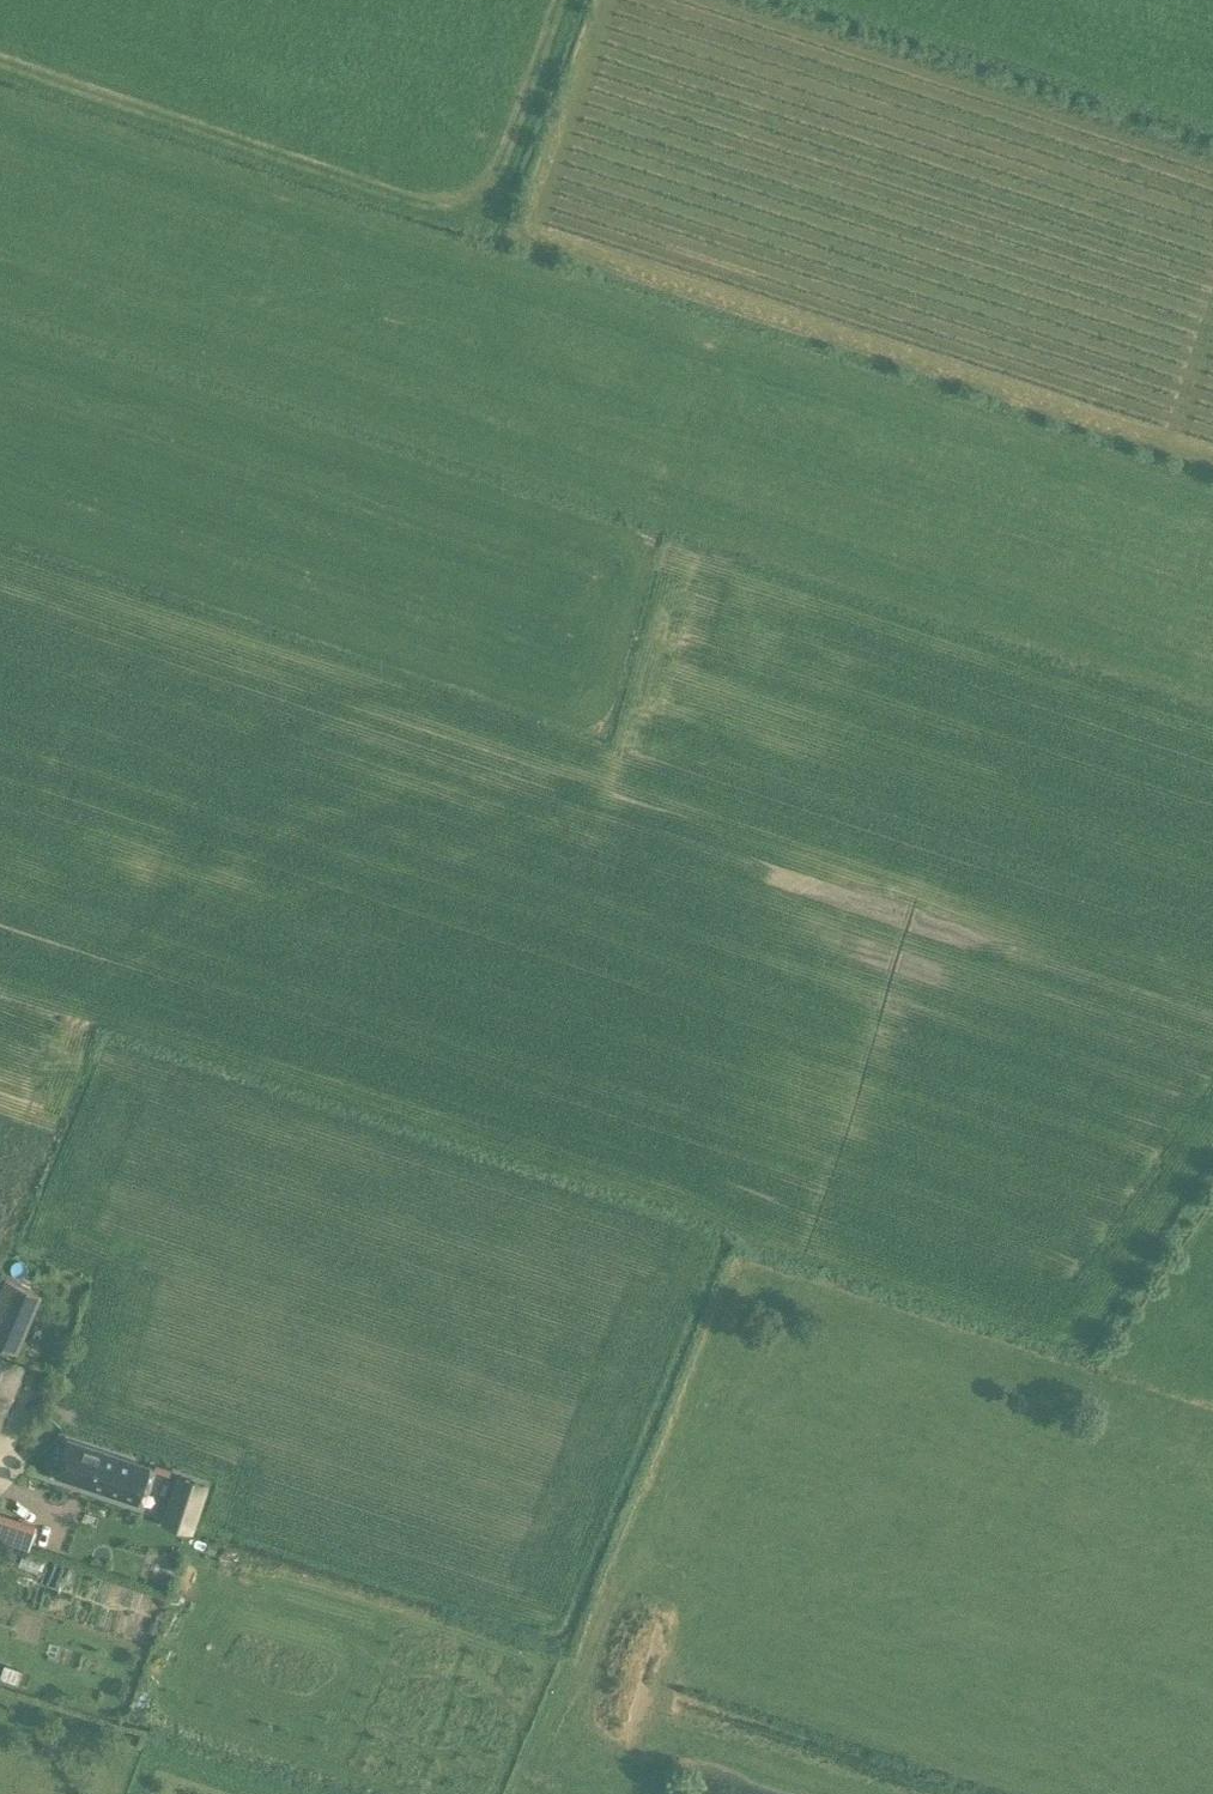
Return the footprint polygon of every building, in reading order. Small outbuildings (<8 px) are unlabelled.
[(32,1287),(6,1276),(0,1289),(0,1341),(8,1345),(32,1287)] [(24,1367),(0,1357),(0,1423),(24,1367)] [(149,1466),(68,1439),(56,1475),(137,1502),(149,1466)] [(197,1512),(206,1485),(179,1475),(170,1503),(197,1512)] [(36,1524),(0,1512),(0,1539),(28,1548),(29,1545),(34,1527),(36,1524)] [(5,1664),(0,1678),(13,1682),(17,1669),(5,1664)]
